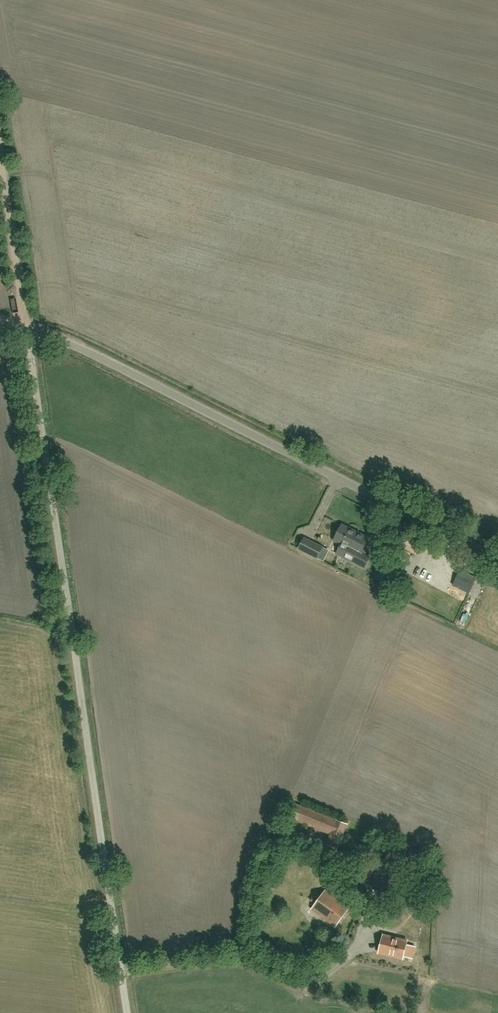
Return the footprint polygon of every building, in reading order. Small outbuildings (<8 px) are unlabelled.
[(364,568),(370,555),(362,551),(364,546),(366,547),(368,546),(370,542),(369,540),(368,539),(368,538),(342,524),(334,541),(341,544),(336,554),(364,568)] [(299,548),(306,551),(317,557),(322,546),(304,537),(299,548)] [(469,594),(477,577),(460,569),(452,585),(454,586),(452,589),(457,592),(459,589),(469,594)] [(346,824),(296,804),(290,818),(331,834),(327,845),(337,849),(346,824)] [(364,896),(375,870),(370,867),(359,894),(364,896)] [(344,913),(348,908),(326,891),(321,897),(318,894),(315,895),(316,897),(314,898),(313,899),(313,901),(316,904),(312,909),(335,926),(339,920),(341,922),(346,914),(344,913)] [(433,901),(434,891),(418,891),(418,901),(433,901)] [(383,935),(378,952),(403,959),(407,942),(383,935)]
